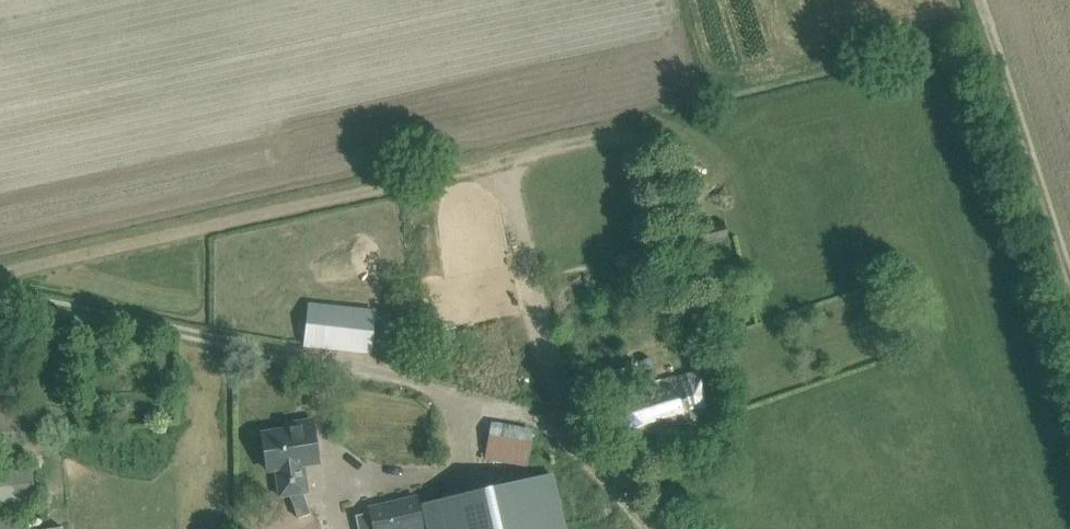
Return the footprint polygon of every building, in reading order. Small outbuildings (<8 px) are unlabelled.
[(687,227),(692,249),(728,240),(723,218),(687,227)] [(613,258),(622,281),(652,270),(643,246),(613,258)] [(371,352),(375,311),(310,304),(305,344),(371,352)] [(647,386),(602,399),(616,440),(709,417),(698,370),(661,381),(661,382),(656,383),(654,378),(645,380),(647,386)] [(290,494),(298,518),(310,514),(302,492),(307,492),(305,476),(300,477),(298,465),(319,462),(313,421),(295,424),(296,428),(261,434),(267,470),(276,468),(280,496),(290,494)] [(487,462),(530,465),(533,424),(489,422),(487,462)] [(36,503),(33,463),(0,466),(0,506),(36,503)] [(430,528),(564,528),(551,473),(423,502),(430,528)] [(423,527),(417,497),(369,508),(373,528),(414,528),(423,527)]
